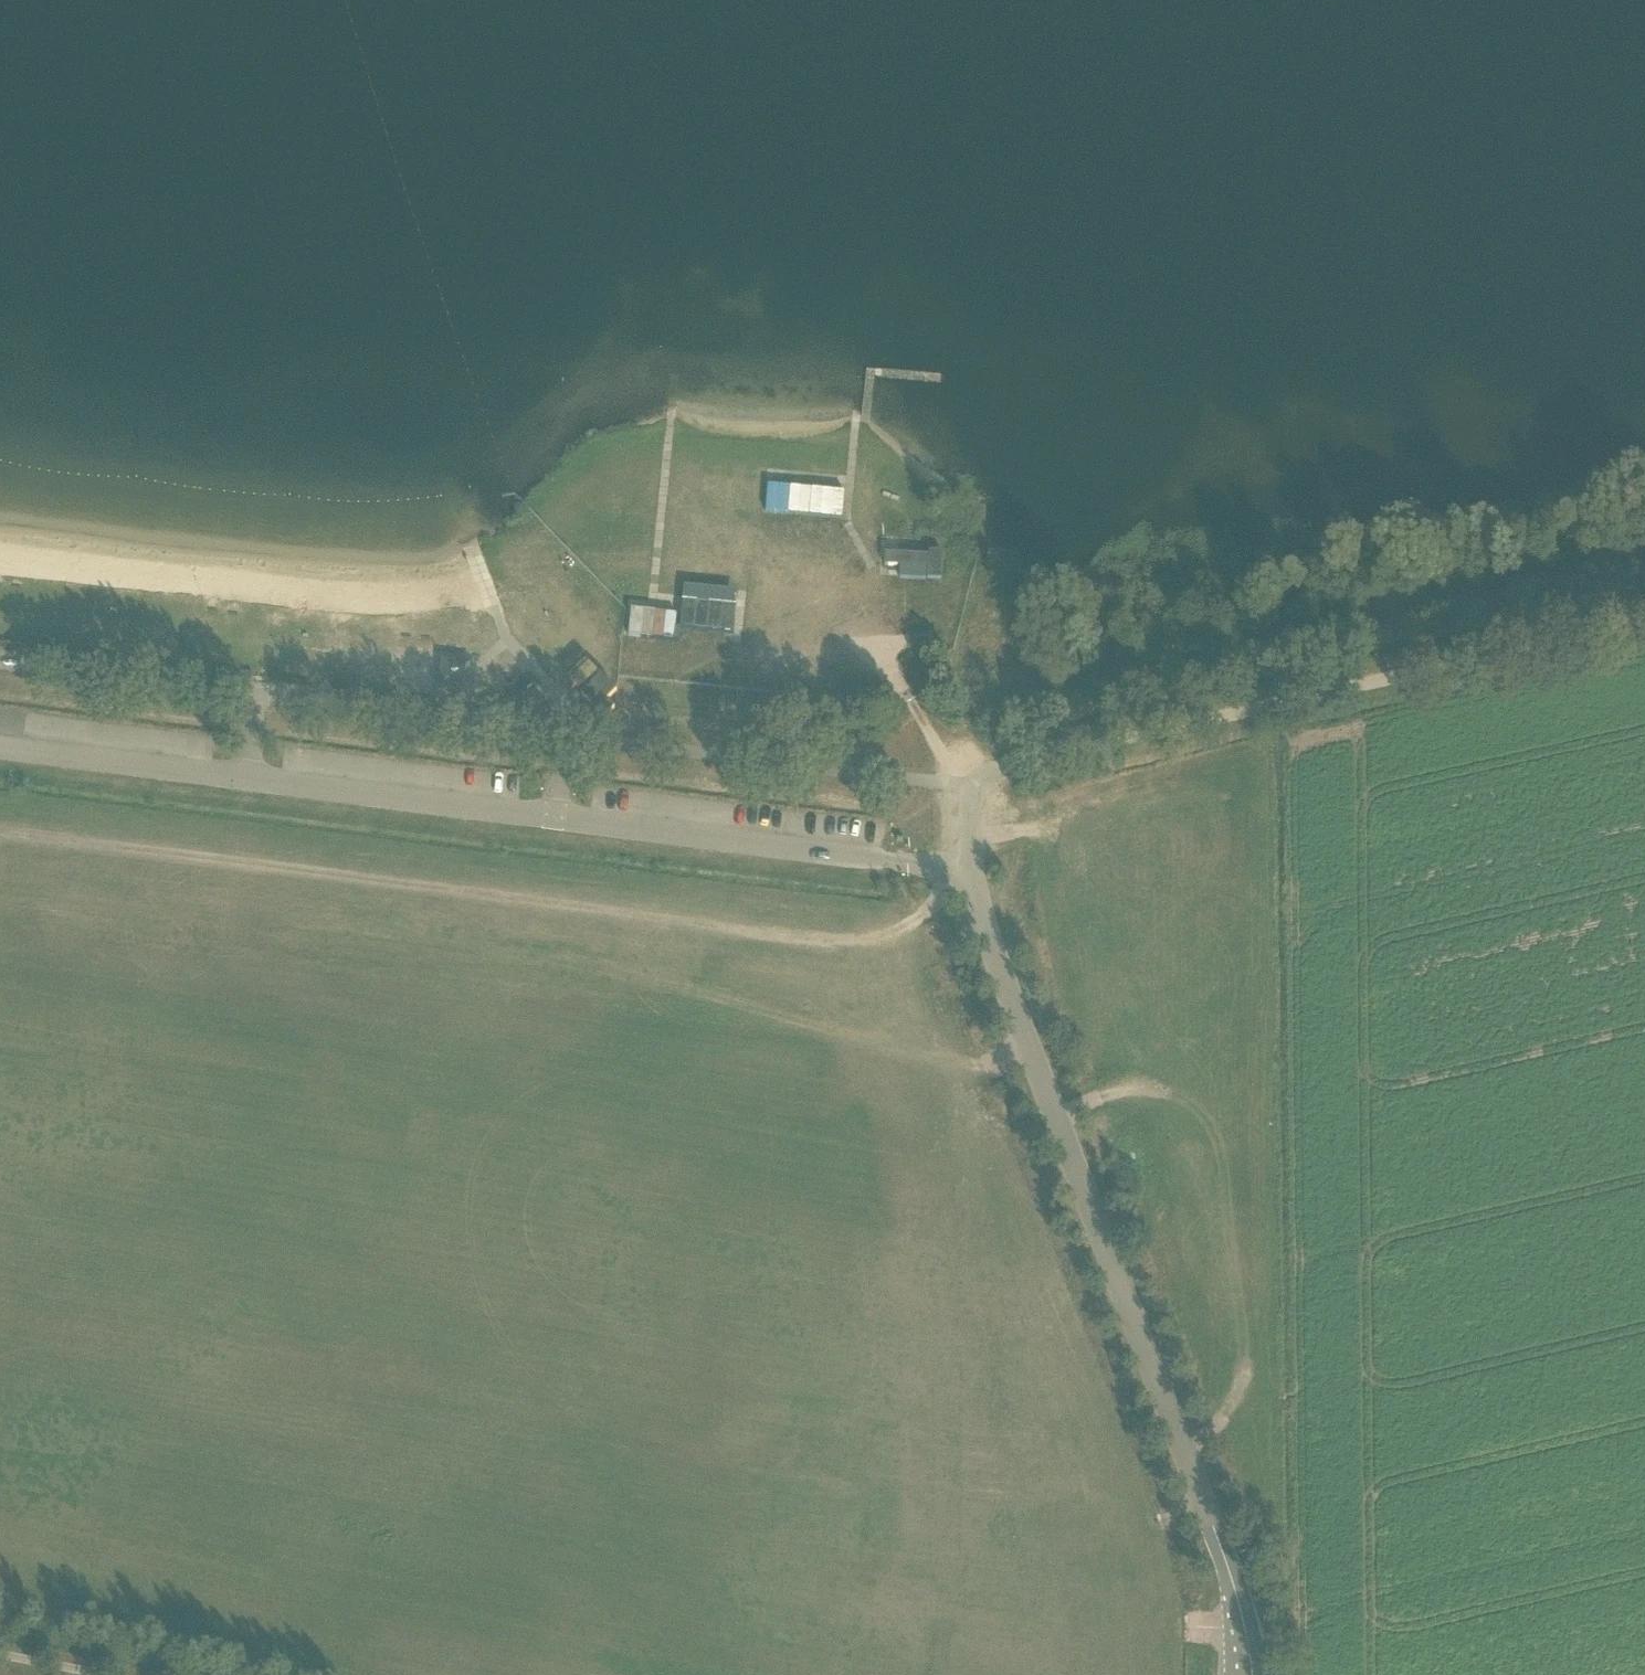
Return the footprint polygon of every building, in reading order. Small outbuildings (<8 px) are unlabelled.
[(845,493),(768,486),(766,512),(842,519),(845,493)] [(887,552),(887,576),(937,577),(938,554),(887,552)] [(734,634),(736,608),(683,603),(681,629),(734,634)] [(632,610),(629,637),(680,642),(681,629),(676,629),(677,615),(632,610)] [(440,689),(467,693),(471,665),(443,662),(440,689)] [(605,721),(615,712),(607,704),(616,695),(590,668),(571,686),(605,721)]
